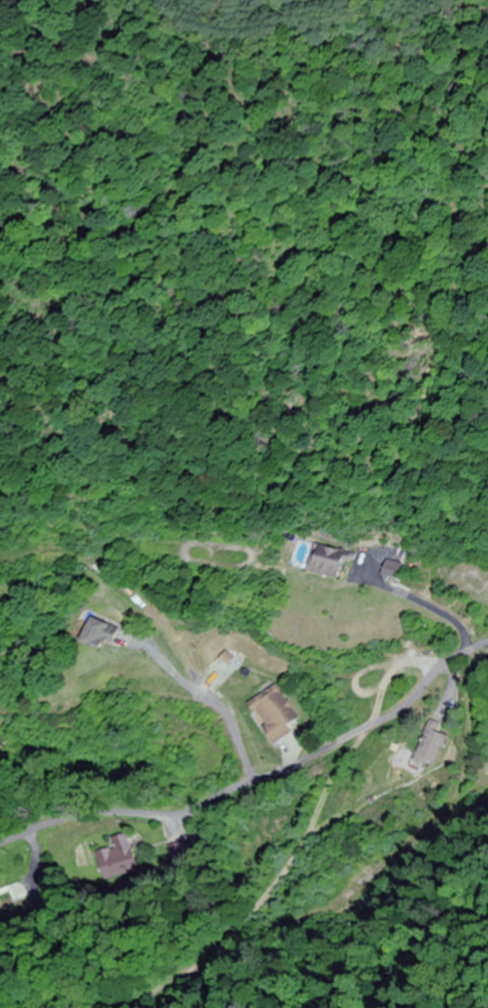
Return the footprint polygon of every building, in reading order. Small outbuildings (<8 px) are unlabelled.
[(347,552),(313,545),(308,572),(342,579),(347,552)] [(382,578),(401,583),(406,567),(386,561),(382,578)] [(120,628),(93,619),(84,643),(112,653),(120,628)] [(254,704),(282,744),(298,733),(294,726),(305,719),(281,685),(254,704)] [(415,760),(434,768),(448,736),(438,732),(441,724),(433,720),(415,760)] [(114,838),(116,848),(97,852),(102,877),(147,868),(140,833),(114,838)]
